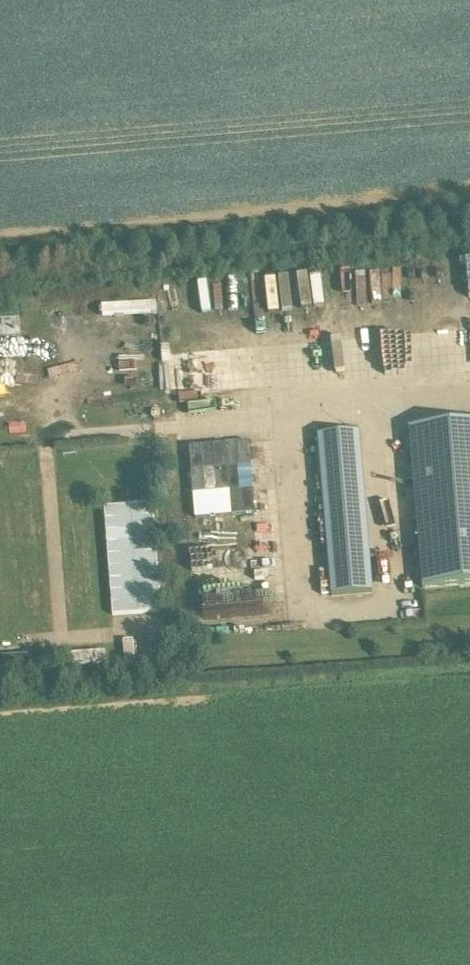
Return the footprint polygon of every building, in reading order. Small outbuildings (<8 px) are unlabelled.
[(262,280),(254,281),(257,310),(265,309),(262,280)] [(102,303),(102,315),(157,313),(157,301),(102,303)] [(18,316),(0,315),(0,335),(18,335),(18,316)] [(6,376),(5,355),(42,353),(41,337),(19,338),(19,335),(0,336),(0,377),(6,376)] [(408,428),(422,589),(469,585),(469,423),(408,428)] [(358,433),(317,436),(331,597),(372,593),(358,433)] [(190,442),(193,517),(254,514),(252,440),(190,442)] [(129,506),(105,508),(113,616),(161,612),(153,504),(152,492),(128,494),(129,506)] [(198,534),(199,551),(256,549),(256,532),(198,534)] [(105,649),(67,650),(67,664),(105,663),(105,649)]
